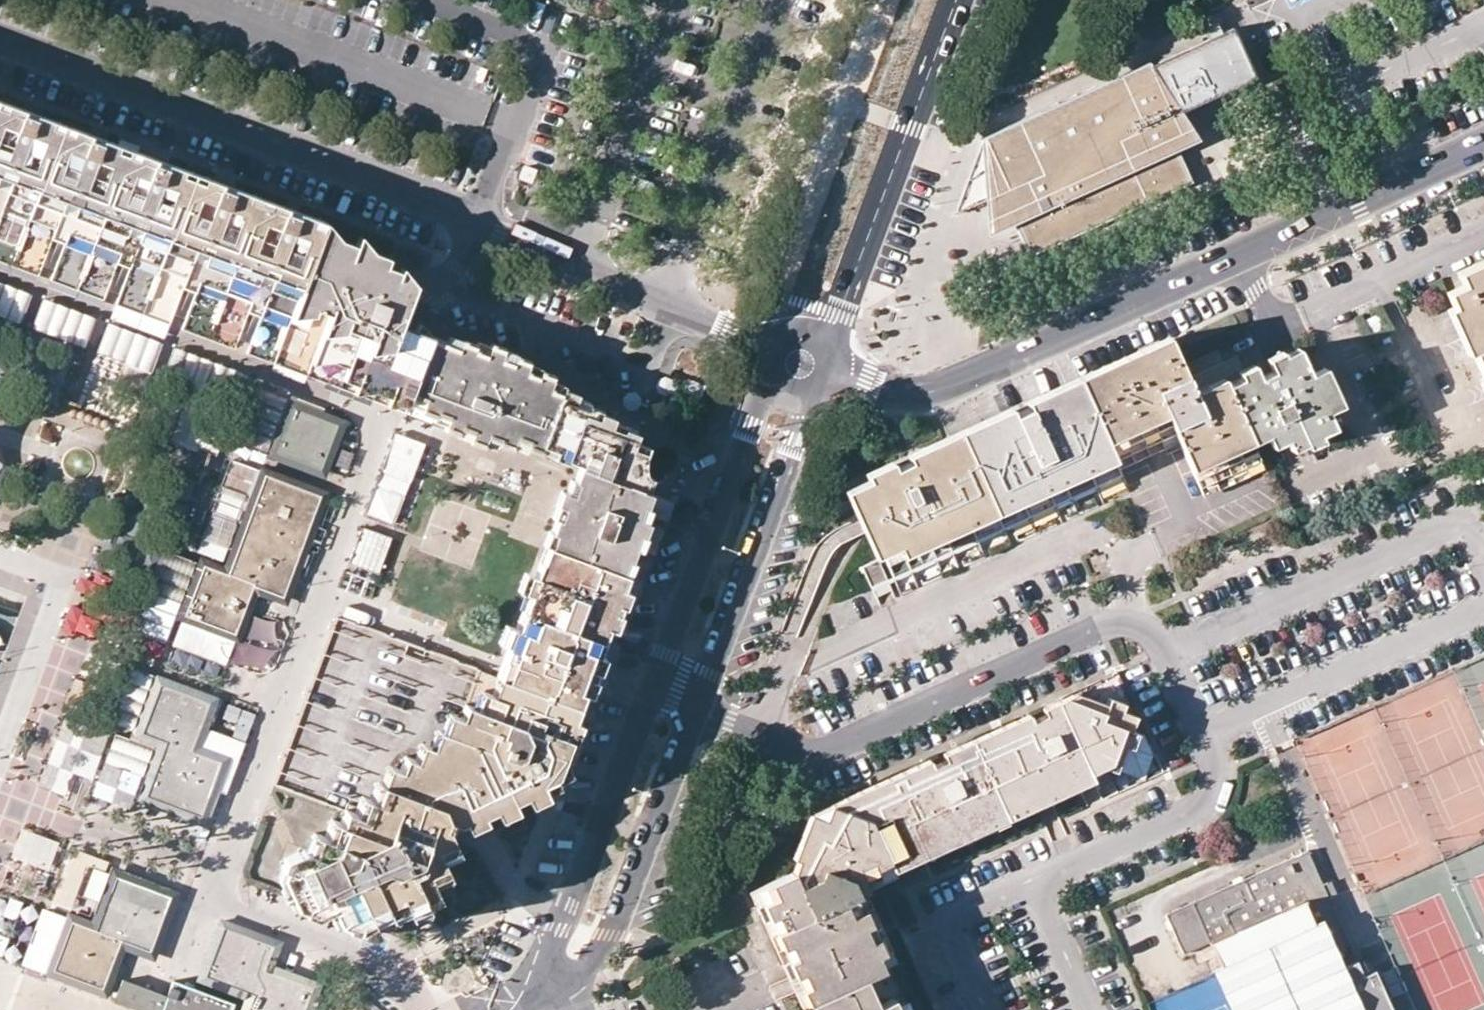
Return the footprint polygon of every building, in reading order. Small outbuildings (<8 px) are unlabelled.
[(1151,66),(983,144),(961,219),(1003,200),(1004,210),(1005,222),(1013,218),(1033,261),(1168,199),(1195,186),(1175,143),(1183,139),(1179,129),(1174,119),(1220,98),(1246,86),(1258,81),(1234,31),(1153,69),(1151,66)] [(41,265),(51,238),(64,243),(54,270),(106,288),(116,263),(129,268),(119,294),(173,313),(182,287),(195,292),(186,318),(238,337),(247,312),(260,316),(251,342),(278,352),(313,259),(322,232),(326,222),(0,100),(0,250),(41,265)] [(313,259),(278,352),(310,364),(329,371),(376,389),(391,394),(409,401),(434,337),(417,331),(400,325),(405,313),(410,296),(415,284),(396,276),(399,270),(384,264),(387,256),(322,232),(313,259)] [(38,275),(41,265),(0,250),(0,261),(38,275)] [(1483,379),(1483,259),(1455,272),(1461,284),(1444,292),(1483,379)] [(54,270),(50,280),(102,300),(106,288),(54,270)] [(0,294),(0,325),(18,331),(27,304),(0,294)] [(119,294),(115,304),(169,324),(173,313),(119,294)] [(66,319),(39,309),(30,335),(57,345),(66,319)] [(186,318),(182,329),(233,348),(238,337),(186,318)] [(158,353),(105,333),(95,359),(149,378),(158,353)] [(434,337),(409,401),(423,406),(419,418),(490,445),(510,452),(514,442),(541,453),(564,389),(565,387),(550,381),(553,375),(527,365),(529,361),(523,359),(487,345),(477,341),(476,344),(450,334),(446,342),(434,337)] [(251,342),(247,354),(274,364),(278,352),(251,342)] [(1079,385),(1117,468),(1178,440),(1203,495),(1262,469),(1250,441),(1224,385),(1194,398),(1170,344),(1137,359),(1079,385)] [(1224,385),(1250,441),(1266,434),(1271,445),(1286,438),(1290,447),(1332,428),(1323,410),(1338,404),(1321,367),(1306,374),(1296,351),(1275,361),(1267,365),(1270,371),(1256,377),(1254,371),(1224,385)] [(310,364),(278,352),(274,364),(387,406),(405,412),(409,401),(391,394),(376,389),(329,371),(310,364)] [(223,378),(171,358),(170,361),(162,383),(214,402),(223,378)] [(43,383),(61,387),(66,370),(47,366),(43,383)] [(91,366),(70,417),(89,424),(110,374),(91,366)] [(1117,468),(1079,385),(1022,411),(852,489),(889,570),(1117,468)] [(280,421),(287,394),(256,386),(249,414),(280,421)] [(564,389),(541,453),(568,462),(568,460),(579,464),(579,467),(574,480),(569,479),(568,484),(565,491),(560,489),(550,516),(556,518),(551,532),(548,540),(547,545),(560,551),(602,566),(620,573),(622,568),(625,559),(628,560),(634,545),(637,546),(647,521),(638,518),(640,512),(643,506),(645,507),(650,493),(646,492),(651,479),(649,477),(645,474),(643,470),(643,465),(643,459),(645,452),(631,447),(637,431),(611,422),(612,417),(607,415),(599,412),(572,403),(576,394),(564,389)] [(294,408),(277,453),(320,469),(337,425),(294,408)] [(395,524),(425,444),(395,433),(365,513),(395,524)] [(267,477),(230,575),(205,566),(187,614),(236,632),(254,584),(282,595),(320,497),(267,477)] [(377,589),(391,536),(361,528),(346,580),(377,589)] [(504,660),(498,676),(564,701),(577,706),(582,692),(596,656),(601,641),(607,627),(615,604),(621,590),(627,575),(620,573),(602,566),(560,551),(547,545),(541,559),(535,576),(529,594),(516,628),(510,646),(504,660)] [(861,566),(870,586),(885,578),(876,559),(861,566)] [(529,594),(535,576),(529,573),(522,591),(529,594)] [(344,811),(348,802),(373,811),(385,785),(395,755),(406,759),(411,745),(421,750),(422,748),(427,735),(437,738),(443,721),(447,722),(455,700),(465,703),(478,669),(409,643),(337,616),(273,783),(344,811)] [(510,646),(516,628),(510,626),(503,644),(510,646)] [(395,755),(385,785),(442,805),(447,819),(451,820),(458,822),(464,820),(468,828),(484,821),(481,814),(494,808),(499,816),(515,809),(511,801),(525,794),(529,803),(542,797),(545,789),(554,765),(572,719),(577,706),(564,701),(498,676),(491,694),(486,711),(474,706),(465,703),(455,700),(447,722),(443,721),(437,738),(427,735),(422,748),(421,750),(411,745),(406,759),(395,755)] [(159,684),(151,706),(176,715),(185,693),(159,684)] [(486,711),(491,694),(480,690),(474,706),(486,711)] [(1042,707),(1045,714),(1084,696),(1075,692),(1042,707)] [(185,693),(176,715),(201,725),(209,702),(185,693)] [(757,888),(808,1003),(811,1001),(890,965),(858,893),(868,889),(864,880),(877,875),(875,868),(884,864),(890,861),(894,869),(923,856),(926,862),(1037,812),(1052,806),(1081,793),(1077,785),(1091,779),(1089,772),(1103,766),(1114,768),(1123,743),(1130,746),(1136,731),(1129,728),(1136,714),(1120,709),(1122,702),(1108,697),(1105,703),(1084,696),(1045,714),(1038,717),(1030,720),(945,760),(931,766),(842,807),(829,803),(813,811),(806,831),(792,872),(757,888)] [(151,706),(141,733),(165,741),(191,751),(201,725),(176,715),(151,706)] [(943,752),(945,760),(1030,720),(1028,714),(943,752)] [(172,805),(191,751),(165,741),(163,742),(144,795),(172,805)] [(191,751),(172,805),(199,815),(219,761),(191,751)] [(829,803),(842,807),(931,766),(928,759),(829,803)] [(348,802),(344,811),(341,822),(334,820),(327,838),(315,834),(309,850),(302,848),(285,857),(282,865),(285,866),(283,873),(295,900),(324,910),(333,906),(336,915),(339,916),(376,930),(372,919),(405,904),(409,910),(437,897),(429,878),(446,870),(438,853),(455,845),(447,827),(451,820),(447,819),(442,805),(385,785),(373,811),(348,802)] [(1240,1009),(1391,1009),(1373,970),(1362,975),(1305,850),(1164,914),(1181,953),(1209,941),(1240,1009)] [(101,901),(108,871),(91,867),(85,897),(101,901)] [(115,876),(95,930),(118,938),(127,917),(158,929),(169,896),(115,876)] [(794,992),(800,1007),(808,1003),(757,888),(749,891),(768,934),(780,960),(794,992)] [(52,974),(53,970),(71,921),(44,911),(24,964),(52,974)] [(127,917),(118,938),(149,951),(158,929),(127,917)] [(71,921),(53,970),(100,988),(118,938),(95,930),(71,921)] [(206,976),(254,995),(248,1009),(303,1009),(311,987),(262,968),(271,944),(225,927),(206,976)] [(890,965),(811,1001),(815,1009),(910,1009),(890,965)] [(171,979),(164,996),(159,1009),(231,1009),(234,1004),(171,979)] [(143,1009),(159,1009),(164,996),(122,980),(114,1000),(143,1009)]
